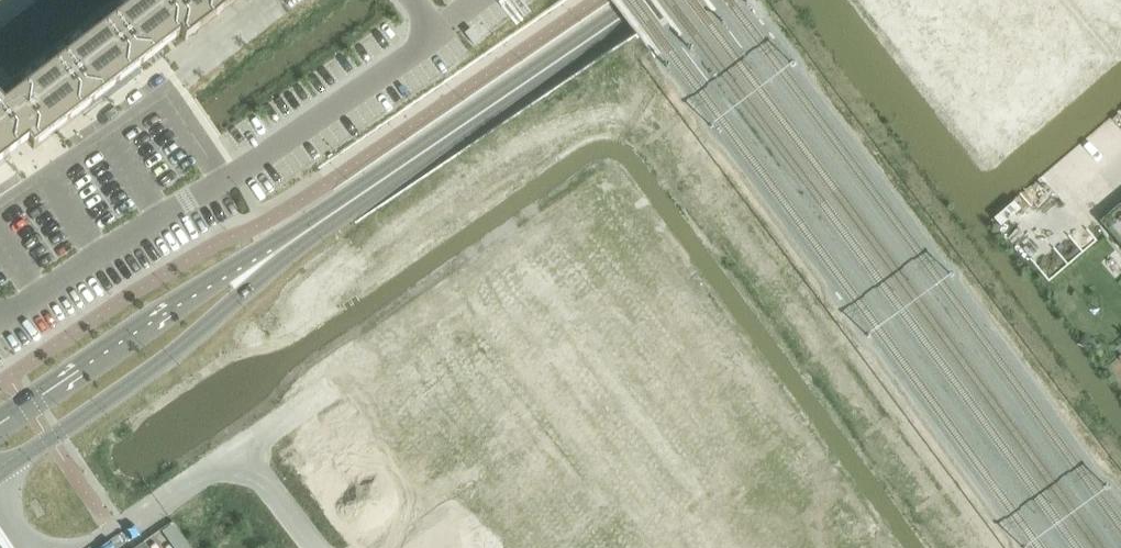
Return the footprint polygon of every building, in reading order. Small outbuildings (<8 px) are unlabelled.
[(5,159),(6,159),(8,158),(7,157),(8,157),(29,141),(34,147),(159,51),(168,44),(171,42),(180,35),(185,41),(188,38),(193,34),(196,32),(217,16),(220,13),(238,0),(0,0),(0,163),(5,159)] [(1100,222),(1100,223),(1120,247),(1120,204),(1100,222)]
